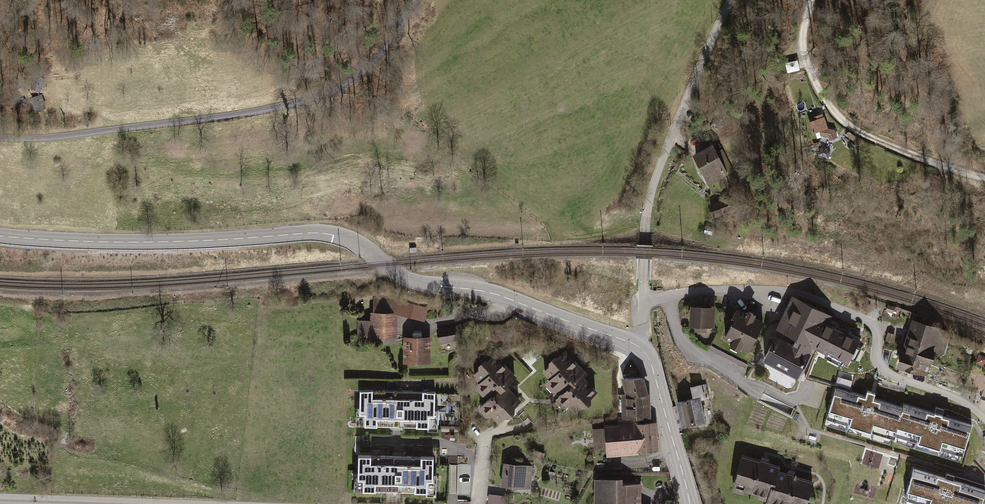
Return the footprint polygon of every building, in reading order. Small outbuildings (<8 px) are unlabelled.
[(825,65),(821,56),(815,58),(819,68),(825,65)] [(813,121),(809,122),(813,132),(819,131),(820,135),(828,137),(829,140),(837,137),(834,130),(825,129),(822,121),(823,121),(822,118),(817,119),(816,116),(812,117),(813,121)] [(716,155),(712,147),(696,156),(709,181),(725,172),(724,171),(731,168),(723,151),(716,155)] [(830,318),(832,314),(791,294),(775,327),(794,337),(793,339),(791,342),(809,351),(811,345),(826,352),(824,355),(842,364),(844,361),(846,362),(849,357),(854,359),(860,346),(857,344),(860,337),(831,323),(833,319),(830,318)] [(373,320),(359,320),(359,335),(393,335),(394,312),(422,319),(425,306),(416,305),(394,297),(374,297),(373,320)] [(714,321),(714,308),(693,307),(692,324),(709,325),(709,321),(714,321)] [(749,349),(763,323),(753,318),(754,316),(753,314),(750,312),(745,314),(737,309),(731,320),(733,321),(725,337),(749,349)] [(323,319),(324,310),(308,310),(308,318),(323,319)] [(914,322),(903,353),(927,361),(930,362),(934,351),(940,352),(946,331),(914,322)] [(438,330),(440,341),(455,338),(453,328),(438,330)] [(429,361),(429,337),(422,337),(422,332),(420,331),(414,330),(412,332),(412,337),(406,337),(405,360),(429,361)] [(762,358),(779,366),(791,342),(775,334),(762,358)] [(796,375),(810,351),(809,351),(791,342),(779,366),(796,375)] [(747,364),(710,344),(708,348),(745,367),(747,364)] [(575,410),(595,391),(589,385),(587,387),(579,378),(585,373),(565,352),(544,371),(551,378),(548,381),(557,390),(559,388),(563,392),(558,396),(567,405),(568,404),(575,410)] [(907,367),(923,371),(927,361),(903,353),(899,368),(906,370),(907,367)] [(499,420),(519,400),(513,394),(511,396),(503,388),(515,376),(494,355),(474,375),(480,381),(478,384),(487,393),(489,392),(492,396),(482,406),(490,414),(492,413),(499,420)] [(838,376),(836,384),(850,388),(852,380),(838,376)] [(626,378),(630,394),(646,394),(641,378),(626,378)] [(678,402),(683,425),(704,421),(700,398),(708,396),(705,384),(691,387),(694,399),(678,402)] [(865,396),(835,387),(826,418),(894,438),(895,435),(903,408),(873,399),(875,392),(867,390),(865,396)] [(372,390),(360,389),(359,413),(365,413),(364,424),(429,426),(429,414),(434,415),(435,391),(422,391),(422,394),(413,394),(413,391),(382,390),(382,393),(372,393),(372,390)] [(646,394),(630,394),(626,394),(626,417),(647,416),(646,394)] [(904,404),(903,408),(895,435),(963,455),(972,424),(942,416),(944,409),(936,407),(934,413),(904,404)] [(655,448),(653,423),(607,427),(609,452),(655,448)] [(363,478),(363,489),(427,491),(427,480),(433,480),(433,456),(421,456),(421,459),(411,459),(411,456),(381,455),(381,458),(371,458),(371,455),(358,454),(358,478),(363,478)] [(734,486),(770,496),(777,471),(778,466),(743,456),(734,486)] [(530,474),(530,466),(505,464),(503,484),(521,486),(522,473),(530,474)] [(913,468),(905,497),(927,503),(981,503),(984,490),(953,480),(954,476),(947,474),(946,478),(913,468)] [(812,481),(777,471),(770,496),(768,500),(780,503),(805,503),(812,481)] [(637,484),(620,484),(620,481),(601,481),(601,503),(637,503),(637,484)] [(502,495),(490,494),(489,502),(501,503),(502,495)]
